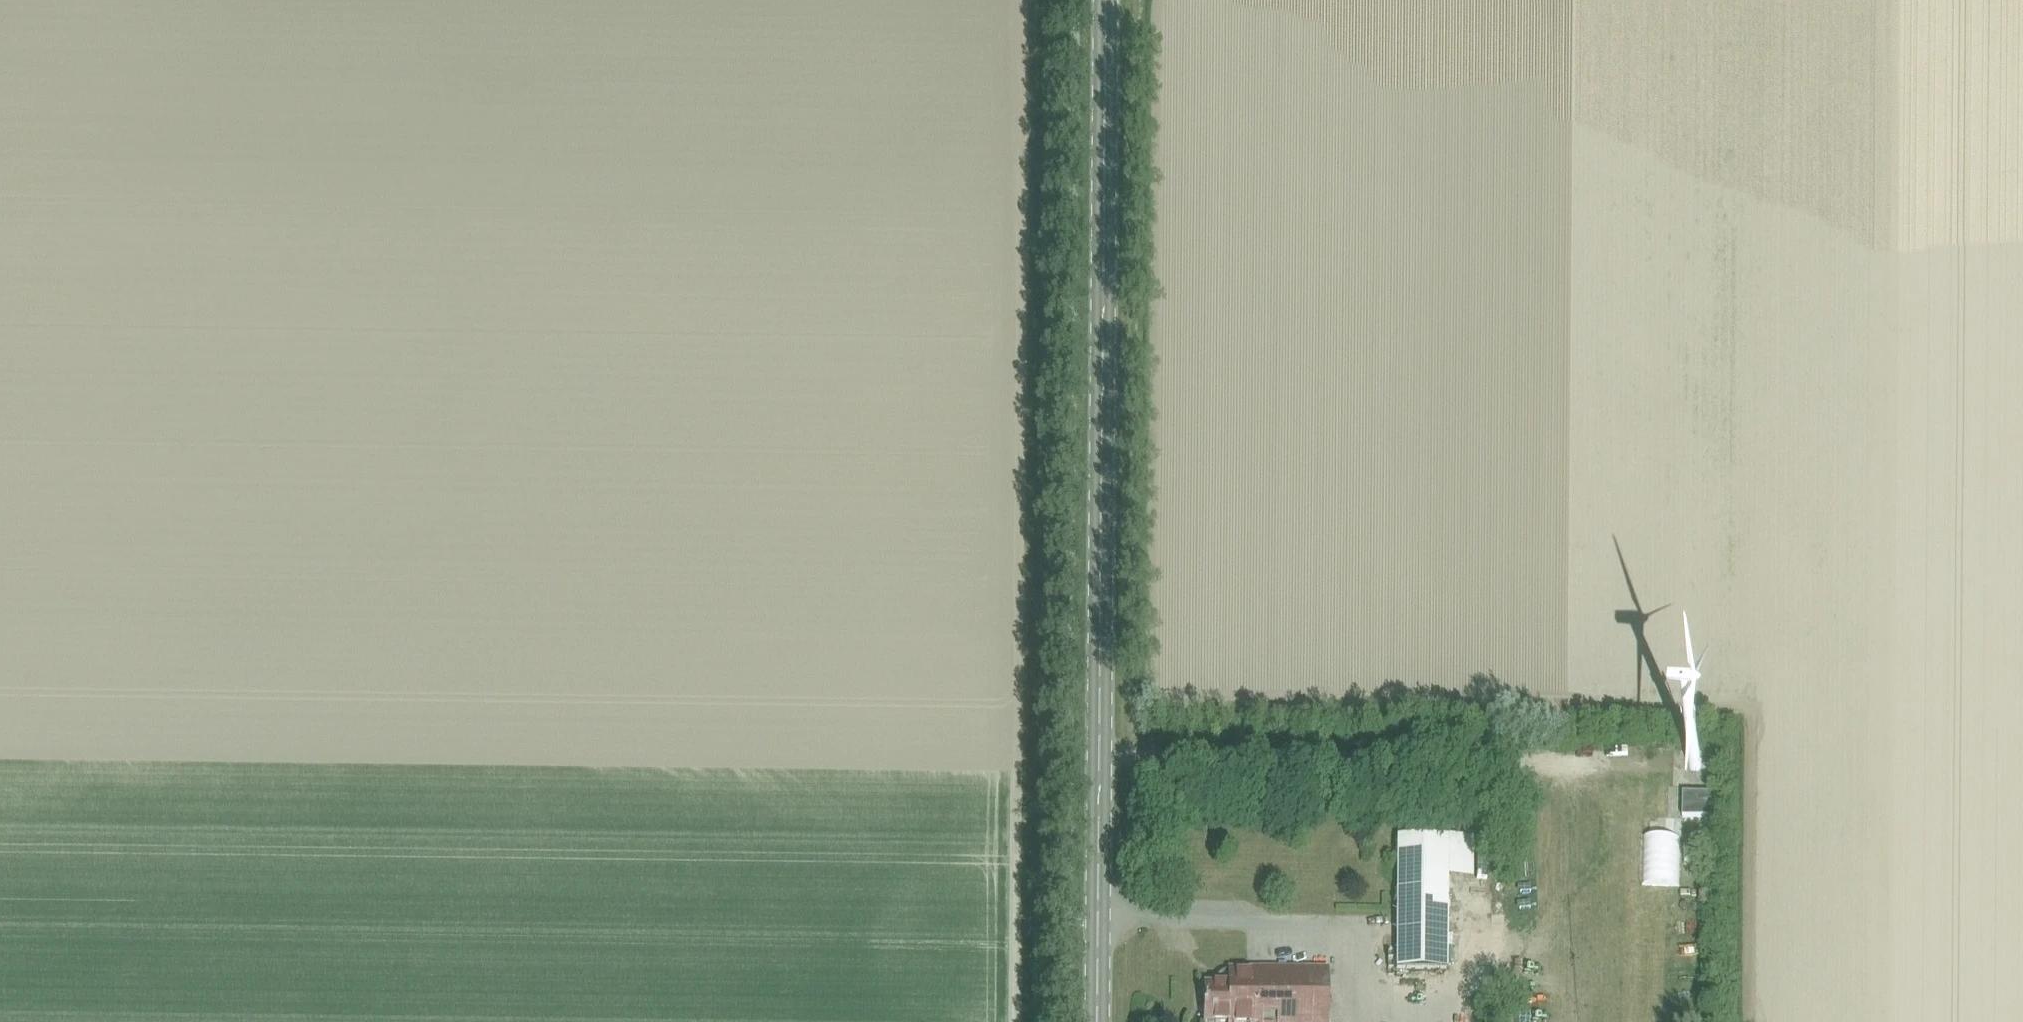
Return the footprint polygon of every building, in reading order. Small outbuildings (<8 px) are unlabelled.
[(1692,772),(1695,772),(1697,772),(1700,770),(1701,768),(1701,766),(1701,763),(1699,761),(1697,760),(1695,759),(1692,760),(1690,761),(1689,763),(1688,766),(1689,768),(1690,770),(1692,772)] [(1710,759),(1709,774),(1720,774),(1720,759),(1710,759)] [(1447,971),(1447,838),(1395,838),(1395,971),(1447,971)] [(1328,969),(1227,968),(1227,985),(1203,985),(1203,1021),(1327,1021),(1328,969)]
